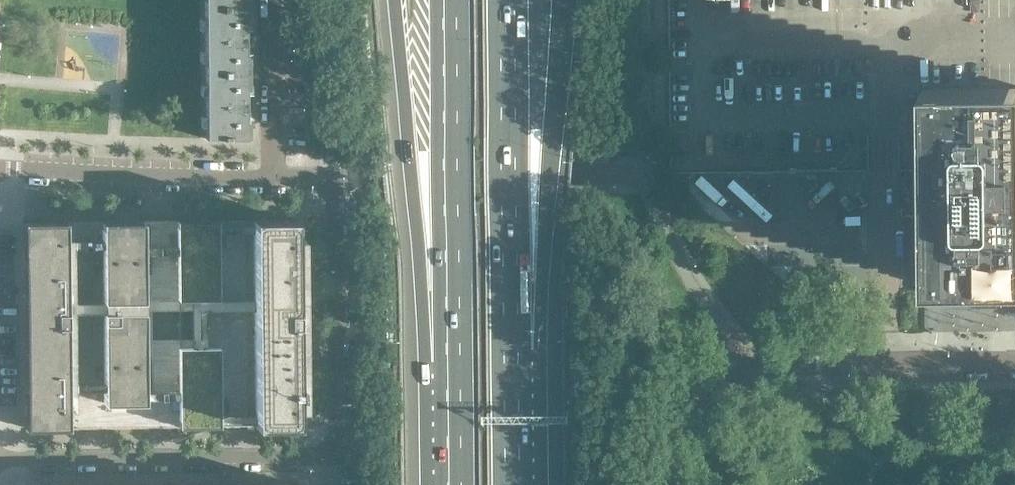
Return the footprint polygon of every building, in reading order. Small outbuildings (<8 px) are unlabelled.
[(249,44),(249,35),(245,35),(245,7),(204,7),(205,72),(245,72),(245,44),(249,44)] [(250,109),(250,100),(246,100),(245,72),(205,72),(205,138),(223,138),(246,138),(246,137),(246,109),(250,109)] [(925,95),(927,256),(925,289),(1014,289),(1014,94),(925,95)] [(23,221),(25,428),(297,425),(295,218),(23,221)]
